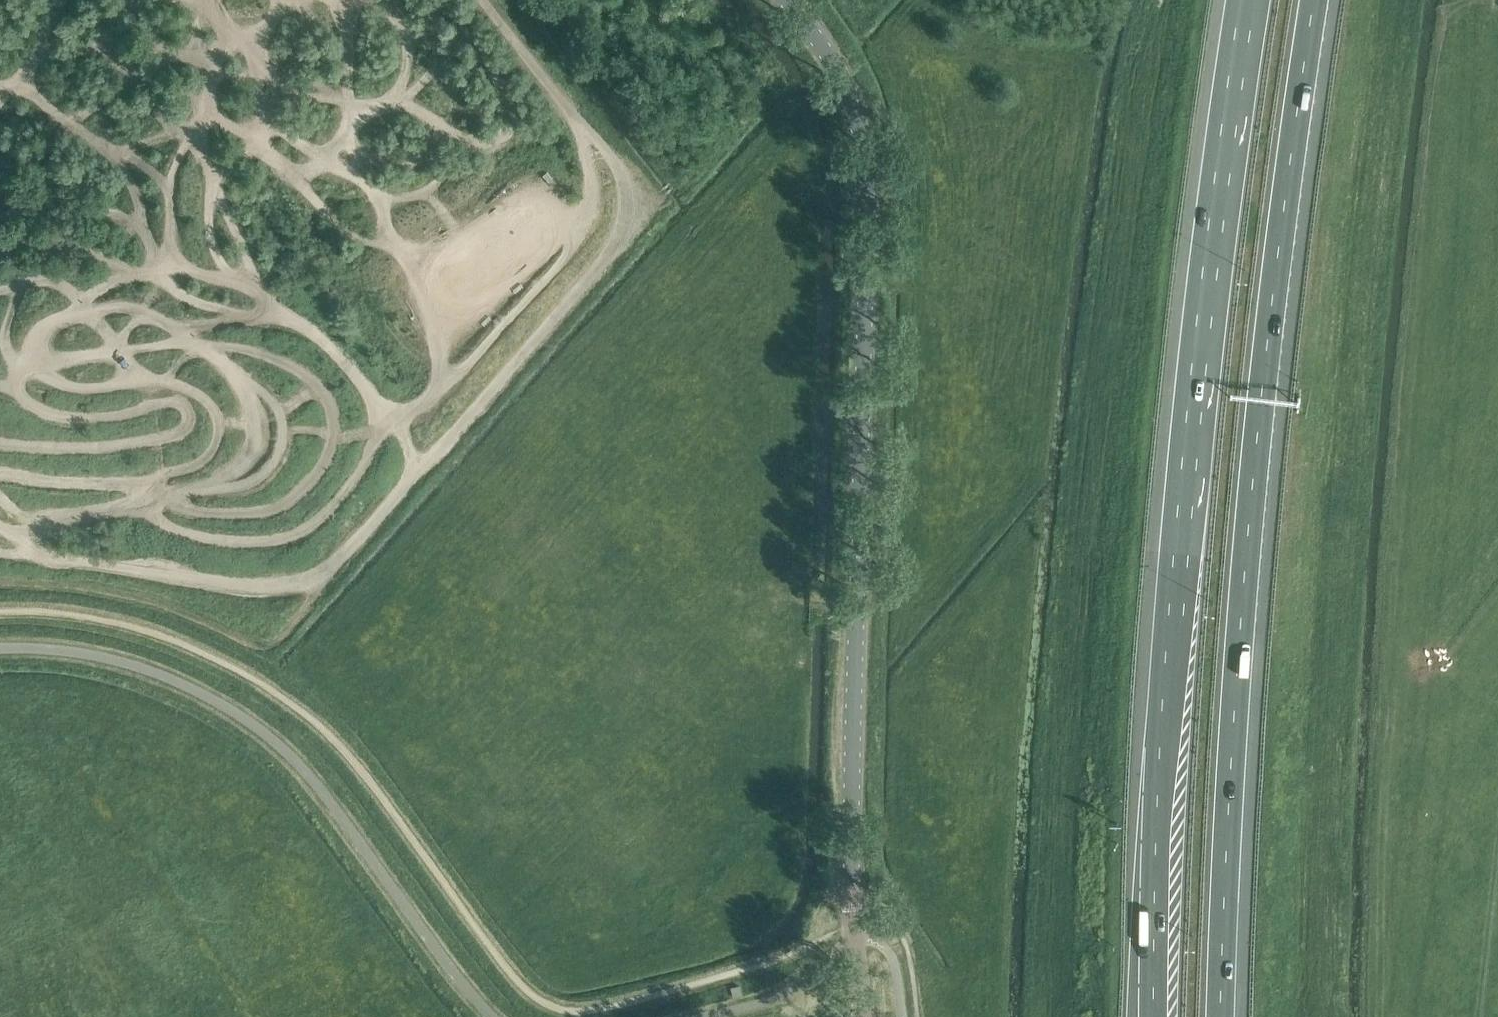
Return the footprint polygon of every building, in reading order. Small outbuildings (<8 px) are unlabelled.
[(740,981),(730,985),(733,995),(743,993),(740,981)]
